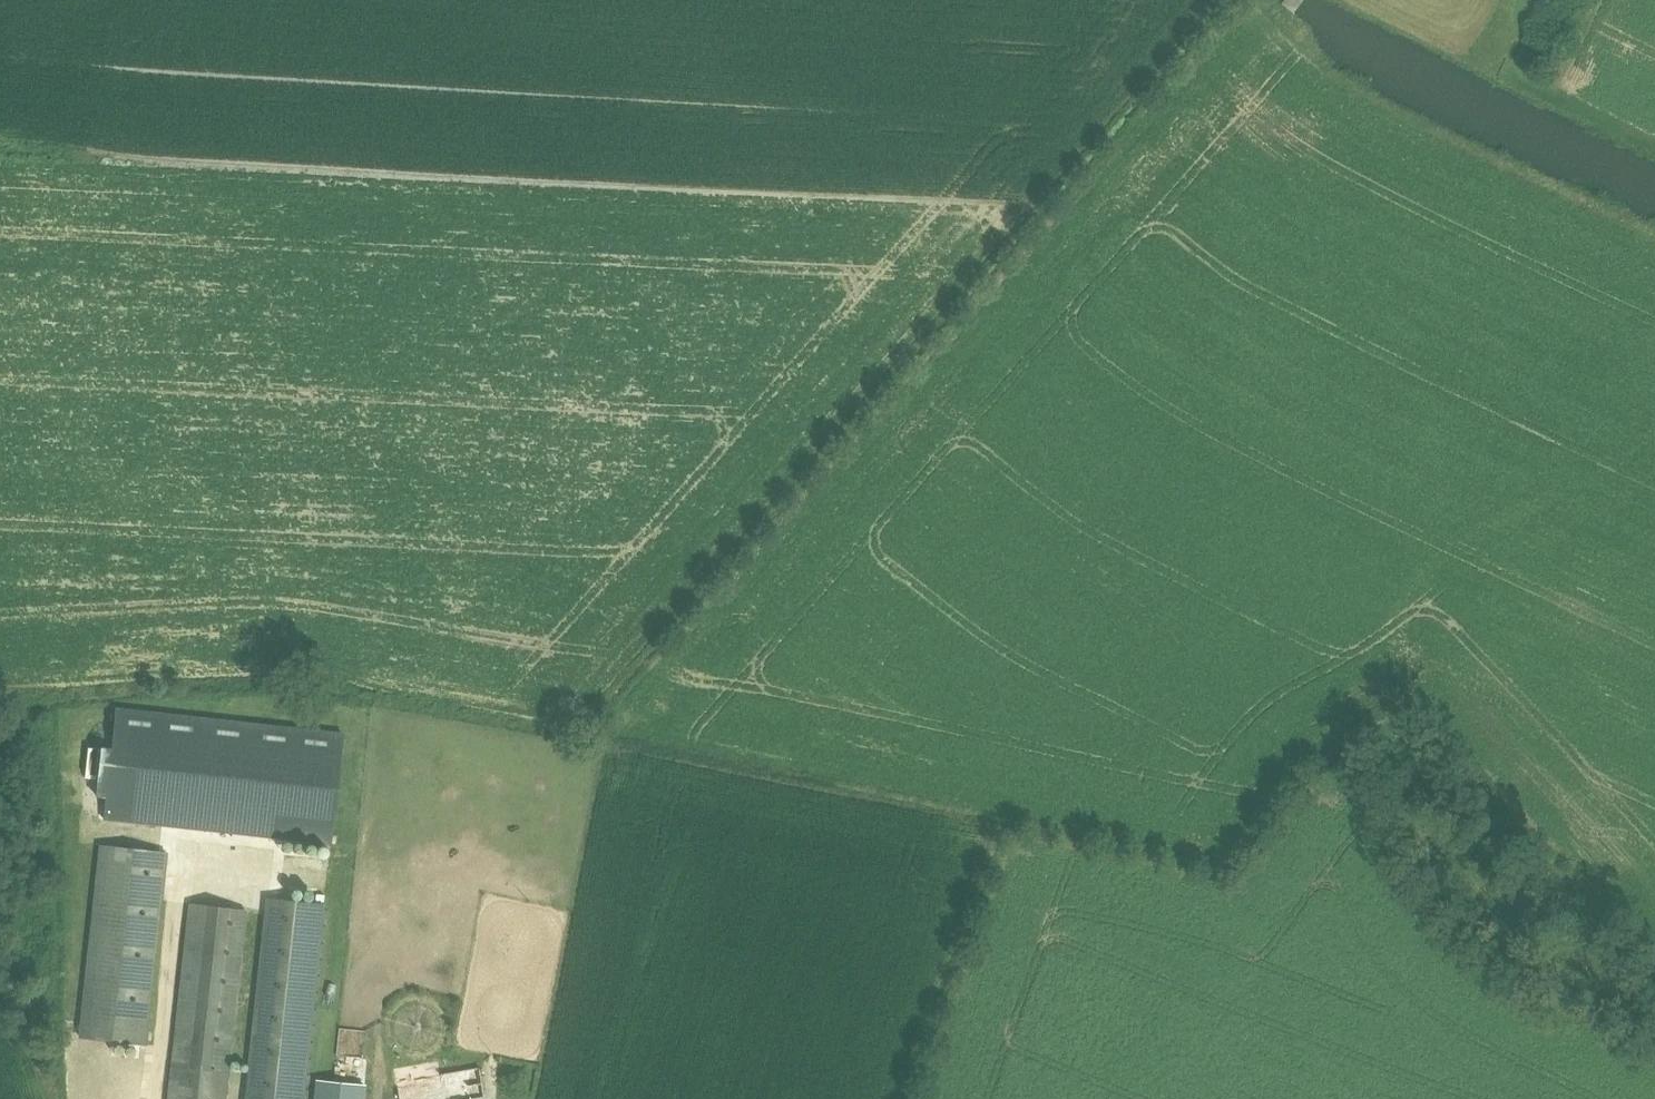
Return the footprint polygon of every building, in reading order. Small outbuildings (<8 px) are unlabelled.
[(113,749),(102,748),(102,749),(89,747),(85,778),(99,779),(97,796),(107,797),(105,819),(331,844),(343,733),(117,708),(113,749)] [(167,853),(102,845),(79,1036),(145,1044),(167,853)] [(274,900),(250,1098),(306,1098),(329,906),(274,900)] [(251,911),(197,904),(174,1098),(229,1098),(251,911)] [(397,1082),(400,1098),(486,1098),(480,1066),(442,1072),(439,1060),(395,1068),(397,1082)] [(366,1085),(316,1080),(314,1098),(365,1098),(366,1085)]
